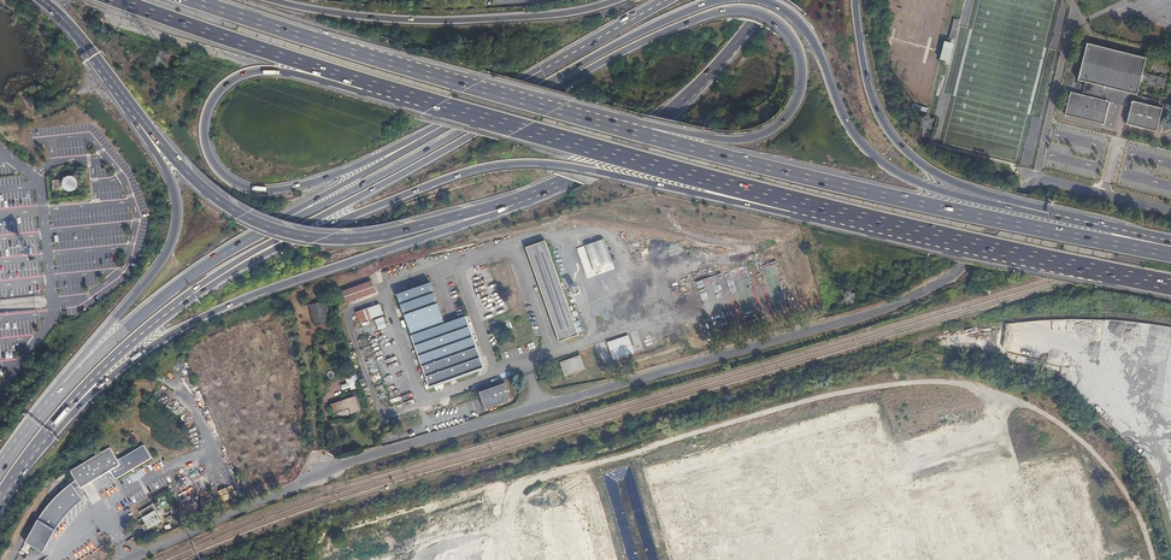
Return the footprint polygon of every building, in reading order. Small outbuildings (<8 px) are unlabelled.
[(954,42),(945,40),(941,58),(949,60),(954,42)] [(1147,58),(1087,43),(1078,80),(1085,82),(1082,95),(1071,92),(1065,115),(1104,125),(1110,102),(1131,107),(1126,124),(1157,132),(1163,108),(1159,107),(1160,101),(1137,95),(1141,82),(1164,88),(1166,79),(1143,73),(1147,58)] [(63,175),(63,191),(77,191),(77,174),(63,175)] [(52,180),(53,190),(62,189),(61,179),(52,180)] [(585,244),(593,269),(612,263),(604,238),(585,244)] [(545,241),(526,248),(559,342),(579,335),(545,241)] [(342,291),(336,294),(339,305),(346,302),(347,303),(375,293),(371,281),(342,291)] [(430,283),(397,295),(411,336),(429,387),(430,389),(486,369),(467,316),(445,324),(430,283)] [(326,301),(309,305),(314,326),(331,322),(326,301)] [(379,304),(357,313),(360,323),(383,314),(379,304)] [(580,355),(560,362),(565,377),(585,369),(580,355)] [(356,380),(349,383),(351,390),(359,388),(356,380)] [(505,383),(480,392),(485,410),(486,409),(511,401),(505,383)] [(356,396),(331,405),(334,414),(349,409),(351,414),(361,411),(356,396)] [(289,443),(299,443),(299,428),(289,428),(289,443)] [(144,443),(143,444),(118,459),(111,446),(110,446),(109,446),(72,469),(71,469),(71,470),(71,471),(81,487),(81,488),(82,488),(111,470),(115,477),(116,478),(117,478),(151,457),(152,457),(152,456),(145,444),(144,443)] [(84,499),(72,483),(65,488),(55,497),(49,505),(45,510),(43,512),(41,515),(39,518),(39,519),(38,519),(26,543),(44,552),(52,538),(56,530),(60,523),(65,517),(70,512),(74,507),(79,503),(84,499)] [(179,516),(176,517),(180,523),(181,523),(198,513),(198,512),(199,512),(195,505),(192,507),(190,504),(177,512),(179,516)] [(165,524),(155,508),(141,517),(148,528),(144,530),(147,535),(165,524)]
